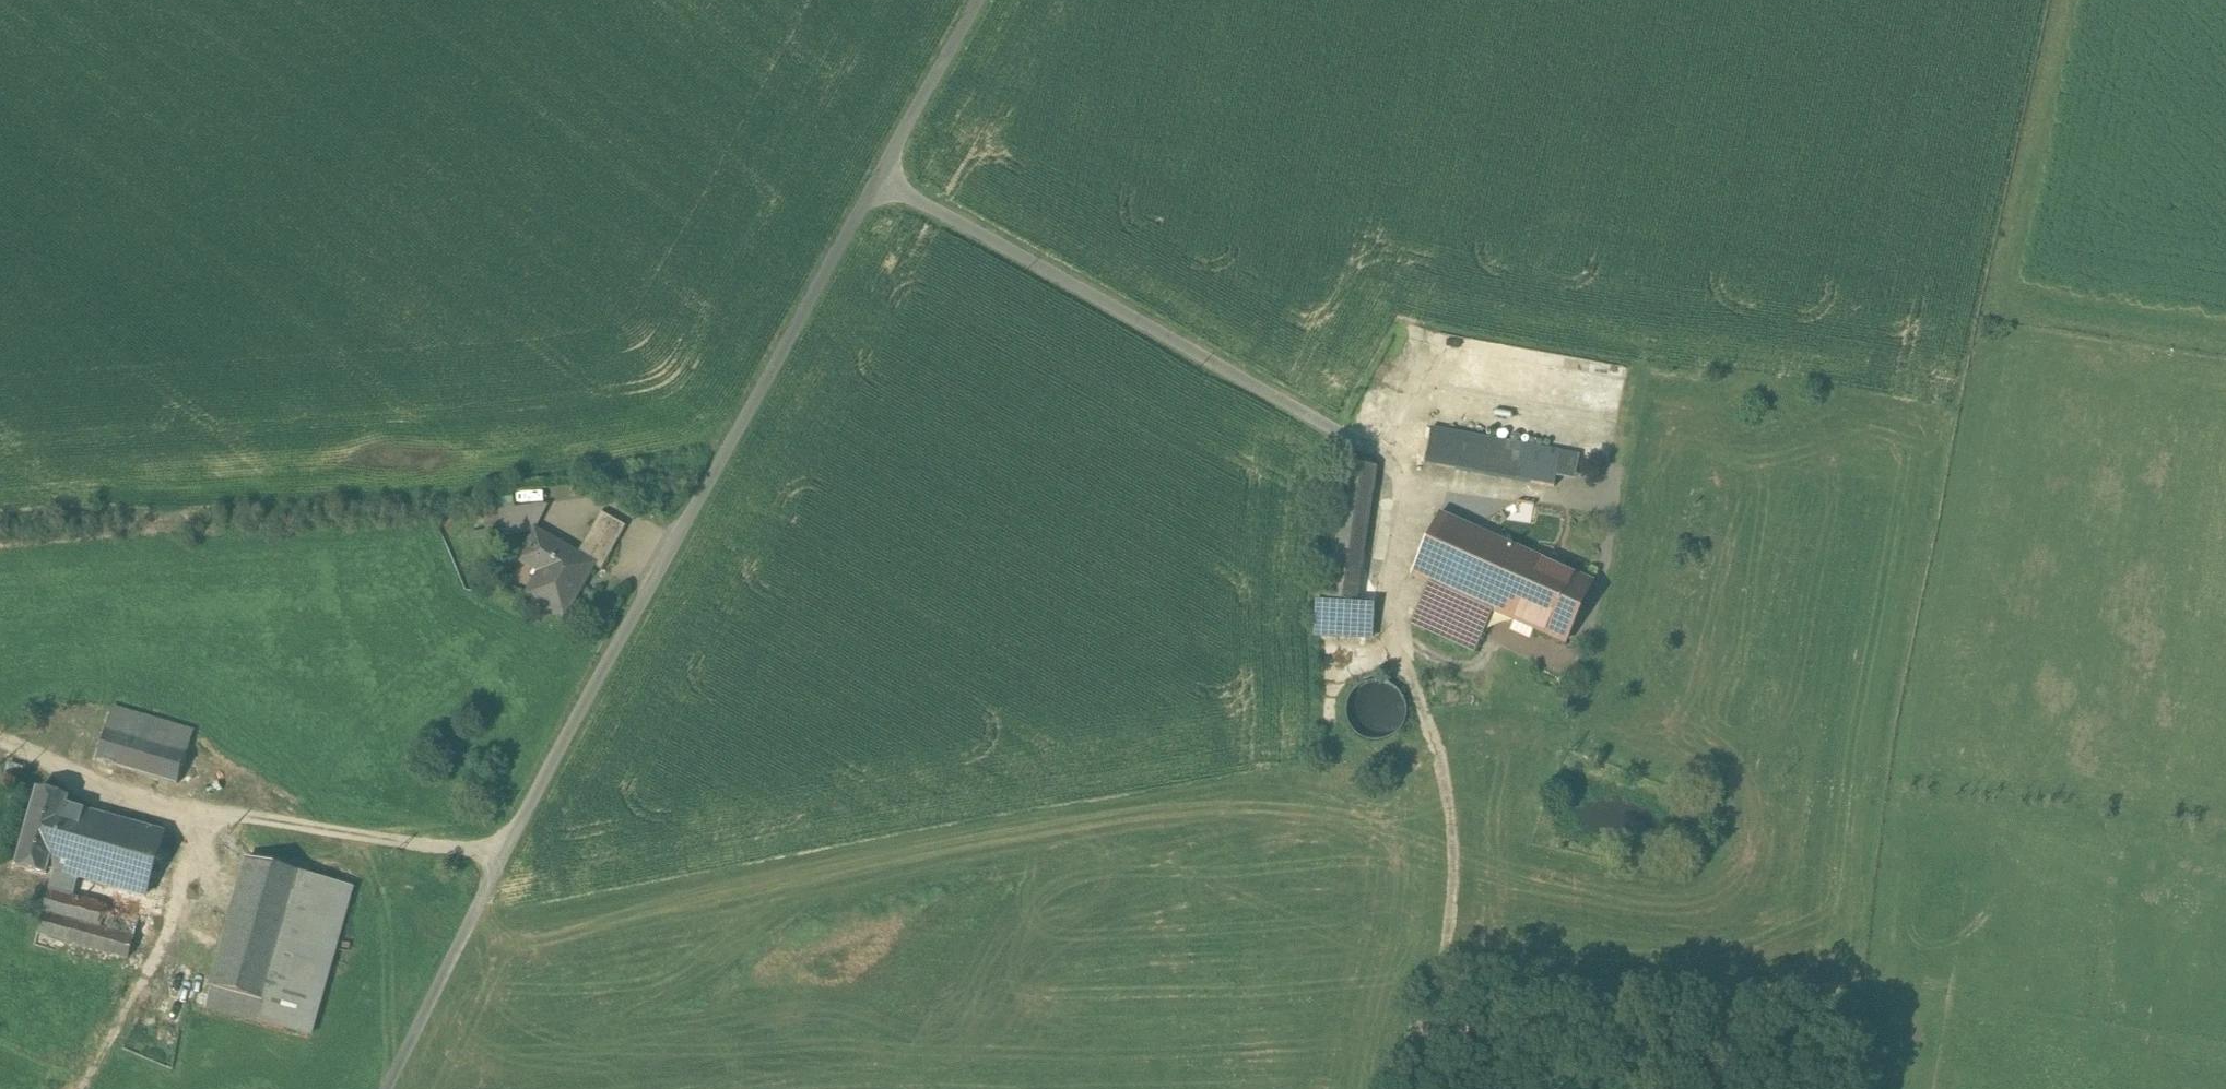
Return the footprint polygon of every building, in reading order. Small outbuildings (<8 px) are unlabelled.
[(1521,445),(1430,429),(1424,463),(1515,480),(1521,445)] [(1560,452),(1521,445),(1515,480),(1554,487),(1560,452)] [(1373,467),(1336,462),(1318,598),(1316,634),(1371,637),(1373,604),(1354,603),(1373,467)] [(1438,515),(1411,574),(1431,583),(1491,609),(1508,617),(1535,558),(1438,515)] [(601,561),(538,527),(519,562),(540,573),(527,597),(569,619),(601,561)] [(1591,583),(1535,558),(1508,617),(1564,642),(1591,583)] [(1431,583),(1412,624),(1473,651),(1491,609),(1431,583)] [(1404,723),(1406,711),(1403,700),(1397,690),(1387,684),(1375,681),(1364,684),(1354,691),(1348,700),(1346,712),(1348,723),(1355,733),(1365,739),(1376,742),(1388,739),(1397,732),(1404,723)] [(187,753),(106,729),(97,759),(178,783),(187,753)] [(67,799),(37,791),(16,865),(46,873),(48,868),(65,806),(67,799)] [(163,833),(65,806),(48,868),(55,870),(78,876),(145,895),(163,833)] [(301,872),(247,857),(205,1007),(258,1022),(301,872)] [(139,916),(72,897),(78,876),(55,870),(37,932),(128,958),(139,916)] [(351,886),(301,872),(258,1022),(309,1036),(351,886)]
